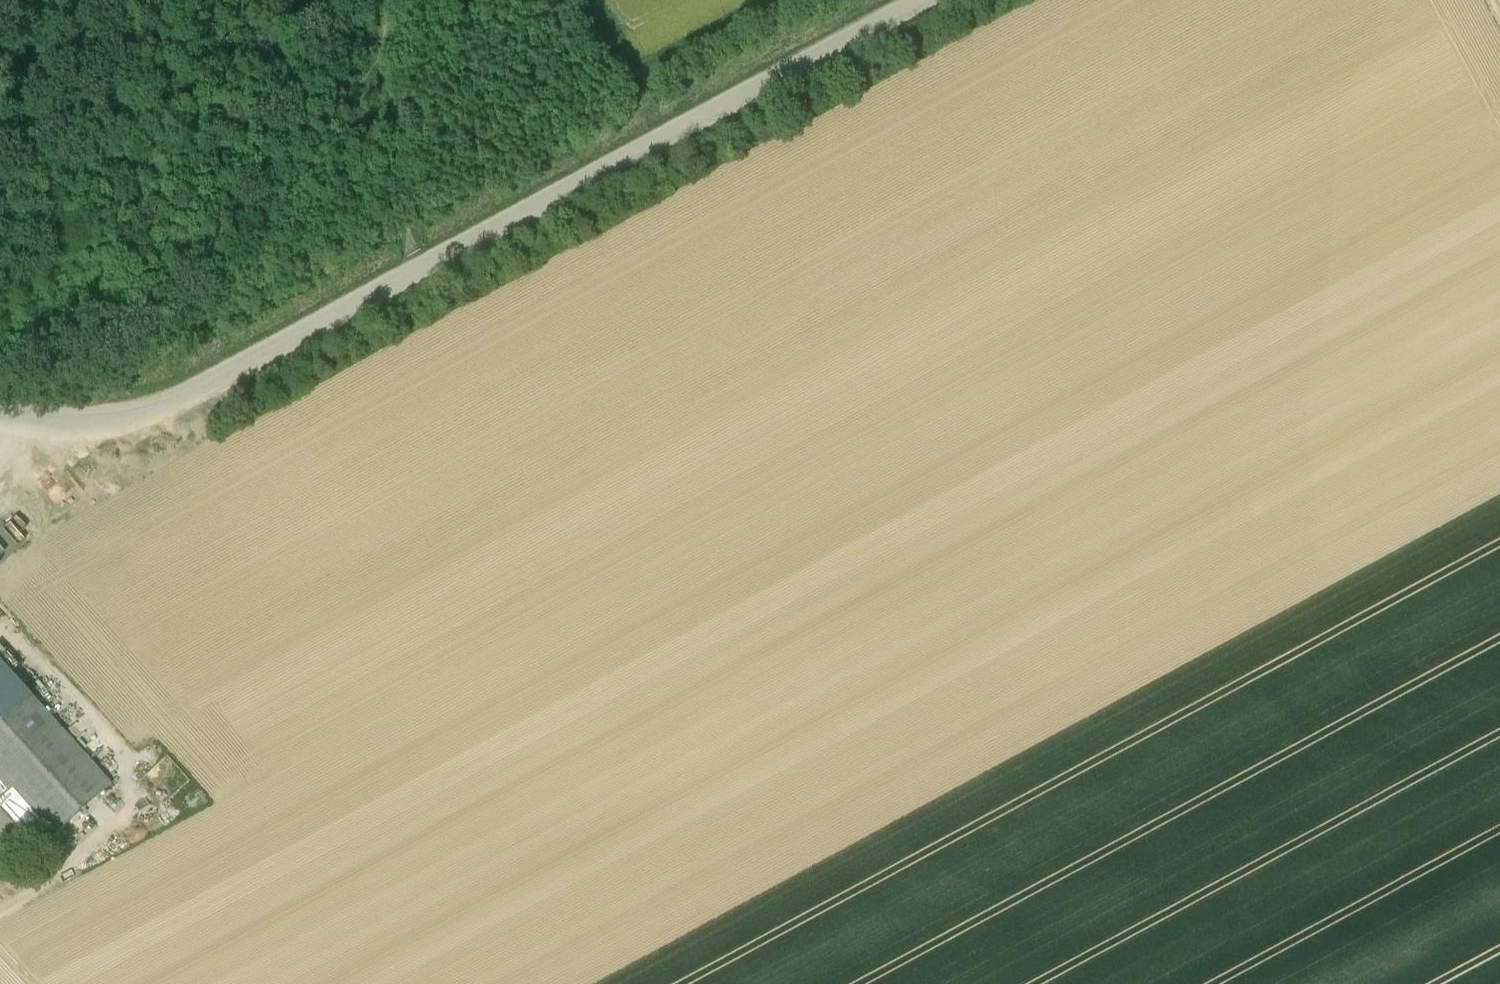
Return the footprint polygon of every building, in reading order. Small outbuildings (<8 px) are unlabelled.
[(31,695),(0,661),(0,723),(31,695)] [(0,723),(0,781),(52,838),(111,785),(31,695),(0,723)] [(17,833),(0,814),(0,849),(17,833)]
